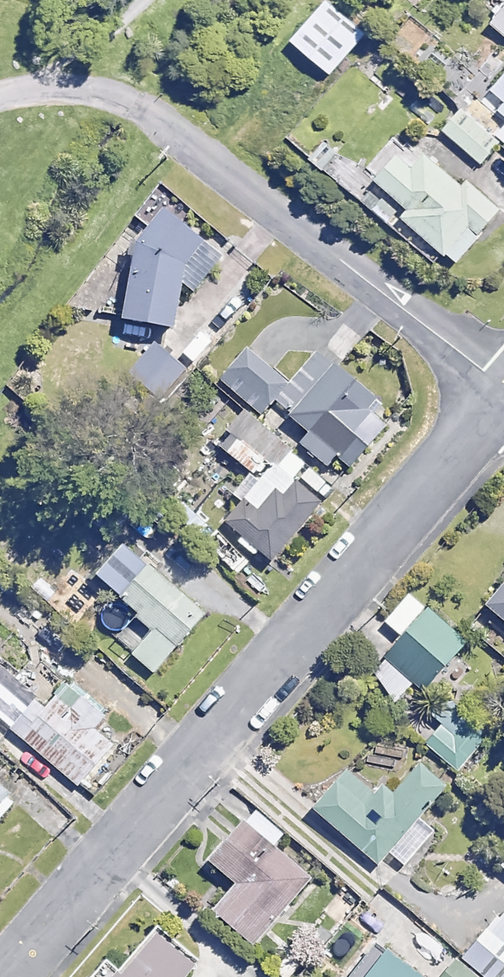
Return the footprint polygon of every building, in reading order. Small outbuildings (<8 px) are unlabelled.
[(324,0),(323,0),(288,41),(329,75),(364,34),(324,0)] [(485,20),(503,37),(503,0),(502,0),(485,20)] [(461,107),(441,128),(480,165),(500,144),(461,107)] [(307,158),(385,222),(433,260),(441,251),(454,262),(498,207),(464,180),(461,184),(401,136),(371,174),(325,137),(307,158)] [(120,318),(172,328),(179,286),(191,291),(218,259),(159,211),(133,249),(120,318)] [(184,369),(153,344),(127,377),(158,402),(184,369)] [(246,348),(220,379),(263,414),(274,401),(310,430),(299,442),(327,464),(336,453),(350,465),(382,426),(364,411),(373,400),(319,356),(293,387),(246,348)] [(305,464),(287,449),(224,519),(269,559),(330,490),(303,466),(305,464)] [(203,614),(140,561),(113,594),(138,615),(115,641),(153,673),(203,614)] [(485,604),(503,620),(503,582),(485,604)] [(462,640),(424,608),(367,675),(397,701),(415,681),(422,687),(462,640)] [(0,672),(0,733),(32,764),(42,753),(75,785),(113,746),(95,728),(105,718),(43,657),(18,682),(4,667),(0,672)] [(486,740),(455,711),(425,744),(457,772),(486,740)] [(443,787),(416,764),(386,799),(377,791),(362,808),(333,783),(313,806),(378,862),(388,851),(404,865),(433,831),(417,817),(443,787)] [(15,803),(0,789),(0,819),(15,803)] [(283,834),(250,806),(206,859),(235,883),(212,910),(252,944),(308,876),(273,846),(283,834)] [(461,957),(484,976),(503,976),(503,908),(461,957)] [(154,929),(114,976),(181,976),(194,962),(154,929)] [(382,949),(359,976),(416,976),(382,949)] [(461,957),(444,976),(484,976),(461,957)]
